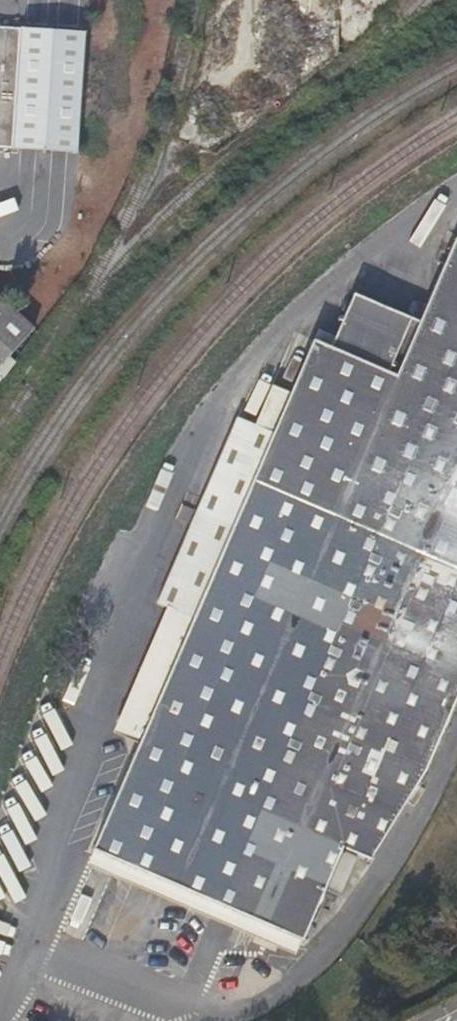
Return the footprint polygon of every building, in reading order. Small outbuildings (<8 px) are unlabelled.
[(69,149),(76,29),(0,25),(0,145),(69,149)] [(85,844),(297,937),(336,845),(364,857),(419,768),(456,681),(456,239),(451,236),(406,338),(341,309),(330,333),(325,344),(310,338),(308,337),(285,390),(267,382),(250,421),(232,414),(151,598),(173,608),(186,614),(131,739),(85,844)] [(0,301),(0,357),(28,326),(0,301)] [(325,344),(330,333),(315,326),(310,338),(325,344)] [(186,614),(173,608),(117,733),(131,739),(186,614)]
